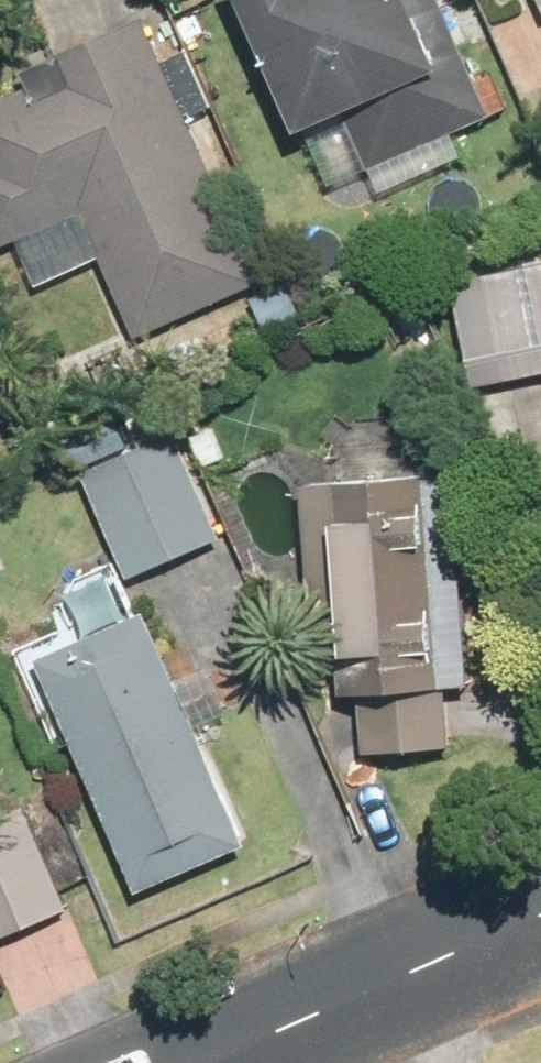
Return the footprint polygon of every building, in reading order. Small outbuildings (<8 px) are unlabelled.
[(487,119),(435,0),(230,0),(290,136),(344,112),(370,170),(487,119)] [(257,282),(138,21),(13,77),(18,89),(0,98),(0,246),(74,213),(131,338),(257,282)] [(447,284),(469,394),(540,379),(540,265),(447,284)] [(78,473),(124,581),(220,541),(174,432),(78,473)] [(450,473),(295,485),(298,520),(312,701),(356,698),(360,754),(452,747),(448,691),(467,689),(450,473)] [(130,894),(243,846),(144,612),(30,660),(130,894)] [(66,912),(18,799),(0,807),(0,940),(66,912)]
